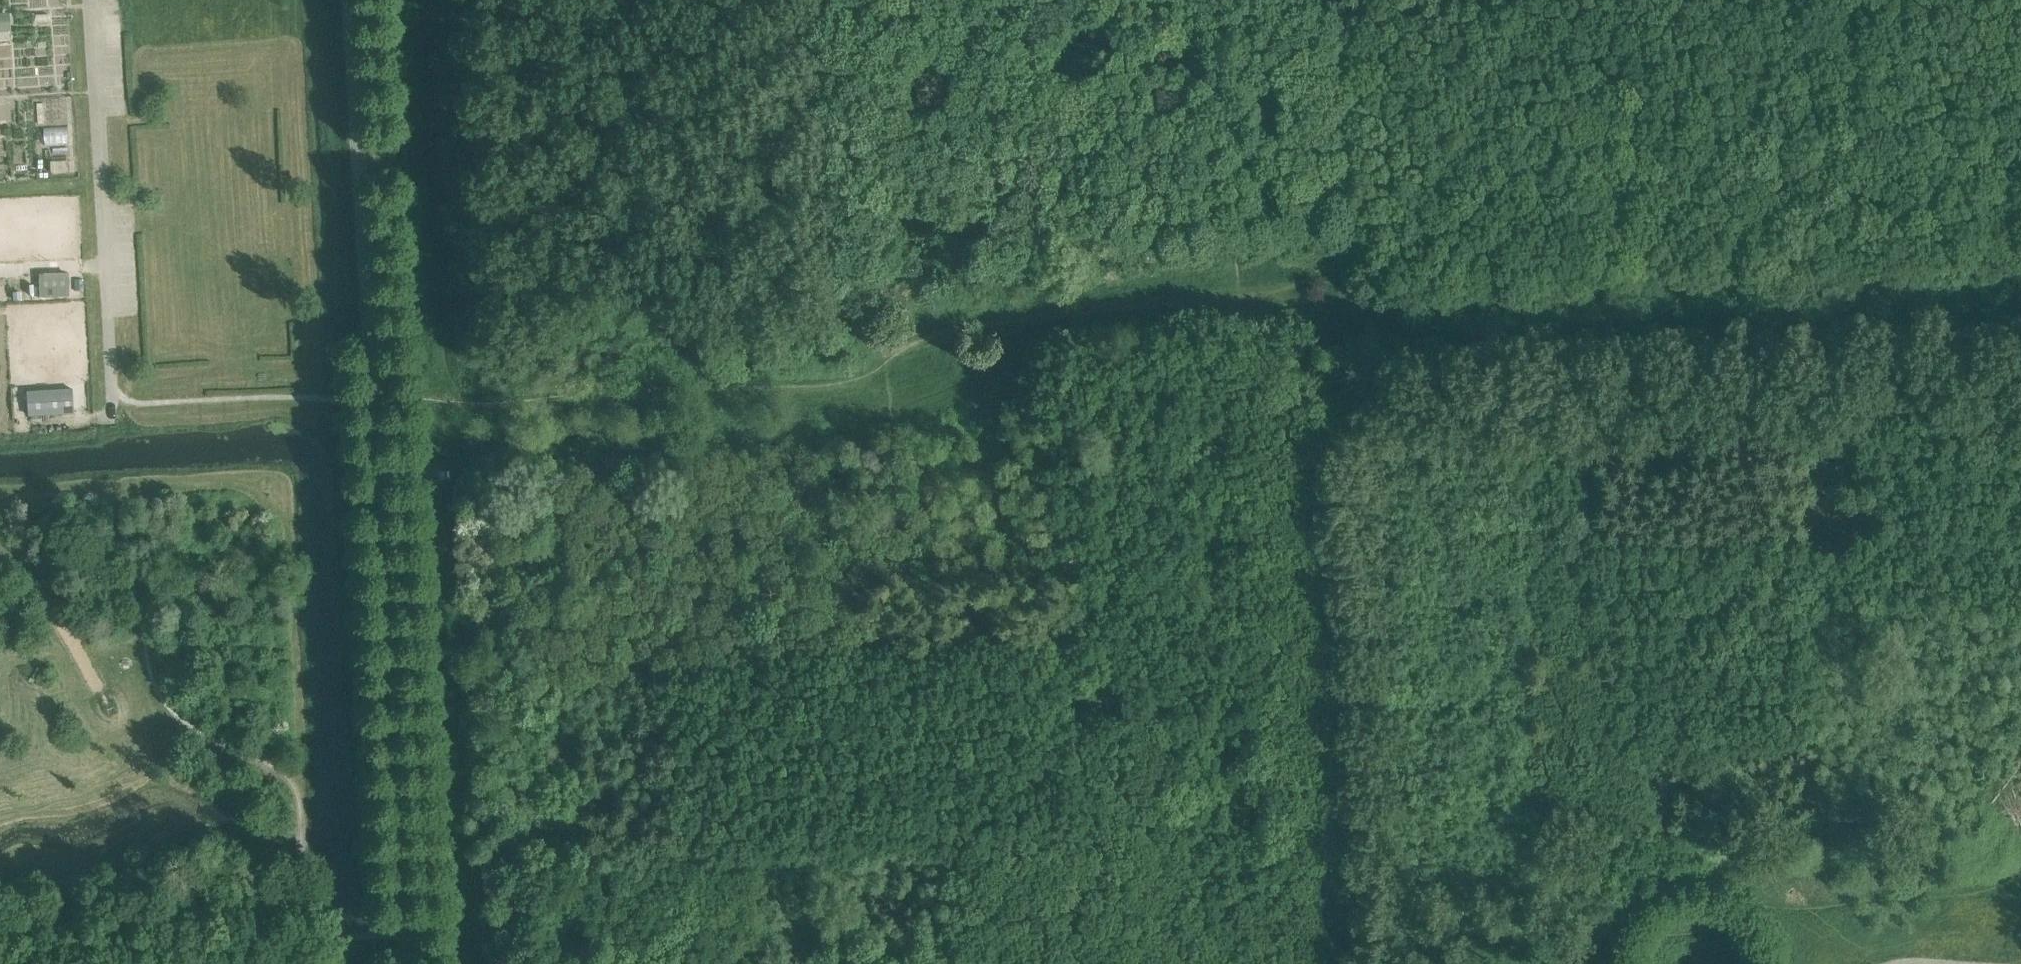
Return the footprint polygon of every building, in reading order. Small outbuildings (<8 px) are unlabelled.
[(38,275),(39,297),(68,297),(68,275),(38,275)] [(49,413),(73,412),(72,399),(49,401),(49,413)]
